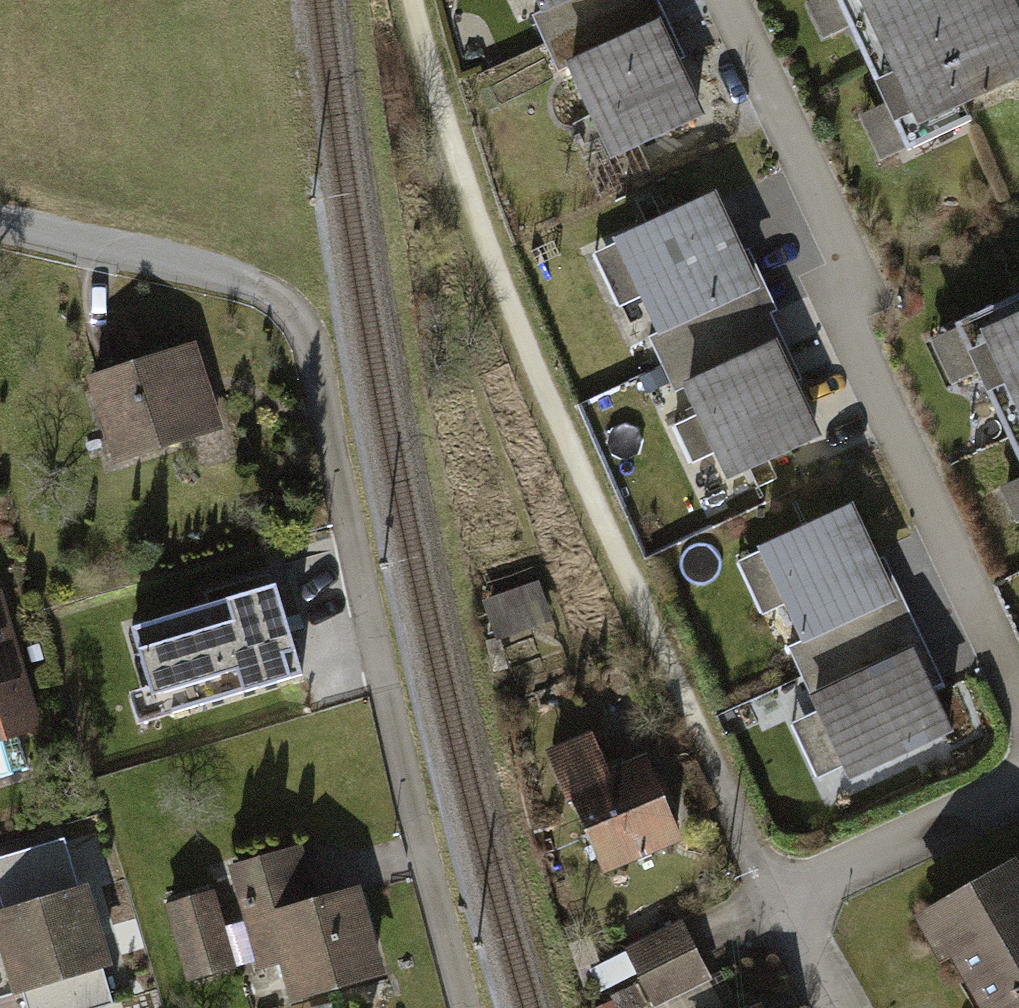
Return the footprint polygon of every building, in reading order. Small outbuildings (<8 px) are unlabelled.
[(908,144),(1018,95),(1018,28),(1007,0),(843,0),(908,144)] [(659,16),(569,57),(611,150),(701,109),(659,16)] [(714,192),(615,234),(657,332),(756,289),(714,192)] [(978,343),(1018,435),(1018,324),(978,343)] [(201,350),(87,385),(113,469),(227,435),(201,350)] [(772,350),(687,388),(727,478),(813,440),(772,350)] [(856,507),(763,546),(805,647),(898,608),(856,507)] [(544,578),(490,599),(505,639),(560,617),(544,578)] [(300,671),(272,579),(129,623),(146,677),(125,684),(136,721),(300,671)] [(0,595),(0,748),(46,736),(7,593),(0,595)] [(909,646),(814,687),(848,764),(943,723),(909,646)] [(685,846),(647,759),(613,774),(596,737),(549,758),(603,882),(685,846)] [(312,848),(236,869),(263,970),(285,964),(297,1007),(387,983),(362,891),(327,901),(312,848)] [(974,1007),(1018,1007),(1018,870),(1017,866),(924,917),(974,1007)] [(0,907),(0,949),(12,988),(21,985),(28,1007),(81,1007),(110,999),(100,966),(111,963),(86,881),(0,907)] [(218,893),(172,908),(197,986),(244,971),(218,893)] [(685,922),(602,962),(624,1007),(660,1007),(714,981),(685,922)]
